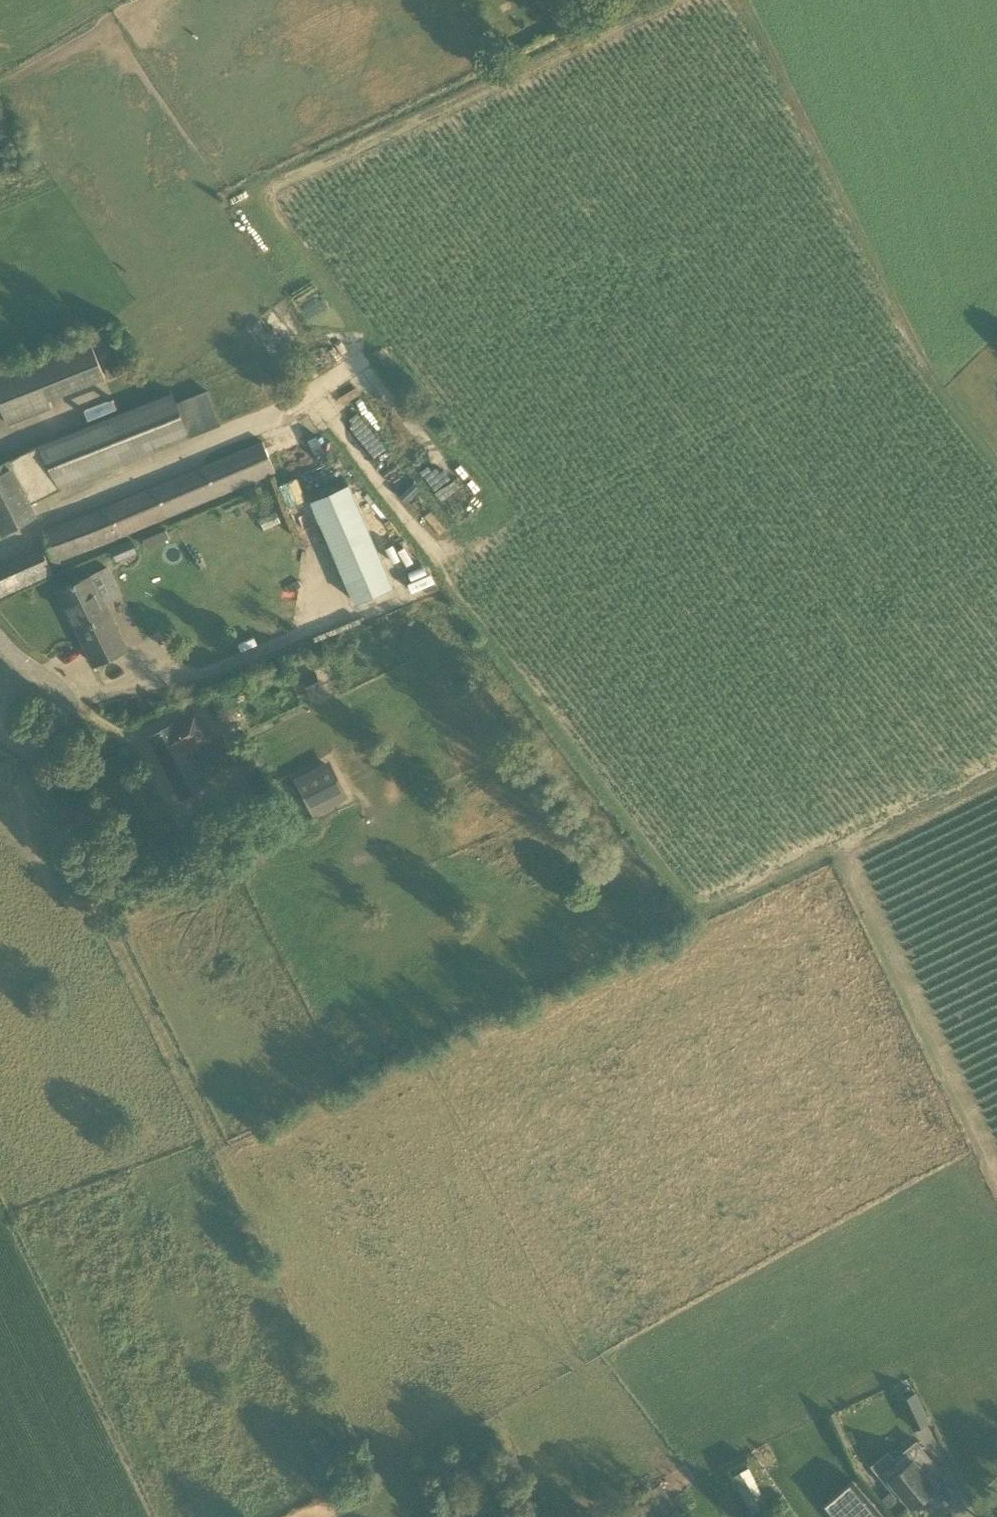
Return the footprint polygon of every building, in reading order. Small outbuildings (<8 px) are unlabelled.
[(109,333),(91,340),(106,377),(124,371),(109,333)] [(8,424),(52,407),(50,400),(106,377),(91,340),(0,376),(0,404),(8,424)] [(188,434),(170,392),(25,454),(9,461),(0,466),(0,524),(4,532),(36,516),(30,503),(188,434)] [(425,431),(417,435),(432,461),(439,457),(425,431)] [(54,562),(108,542),(276,472),(262,441),(103,508),(43,531),(54,562)] [(394,587),(349,483),(312,499),(357,603),(394,587)] [(117,557),(136,550),(132,538),(113,545),(117,557)] [(54,573),(43,549),(0,568),(0,596),(54,573)] [(99,594),(90,576),(59,591),(95,665),(129,649),(102,593),(99,594)] [(316,674),(304,680),(311,693),(323,688),(316,674)] [(196,759),(191,751),(187,742),(210,730),(197,707),(173,721),(174,723),(150,736),(183,799),(210,785),(203,773),(208,770),(210,775),(237,762),(225,738),(198,752),(200,756),(196,759)] [(314,815),(350,797),(330,759),(295,777),(314,815)] [(899,1400),(913,1431),(932,1422),(917,1392),(899,1400)] [(902,1469),(886,1482),(897,1495),(900,1492),(913,1507),(936,1487),(930,1479),(941,1471),(917,1441),(894,1460),(902,1469)] [(824,1507),(833,1516),(882,1516),(883,1516),(853,1481),(824,1507)] [(682,1511),(661,1484),(618,1516),(674,1516),(682,1511)]
